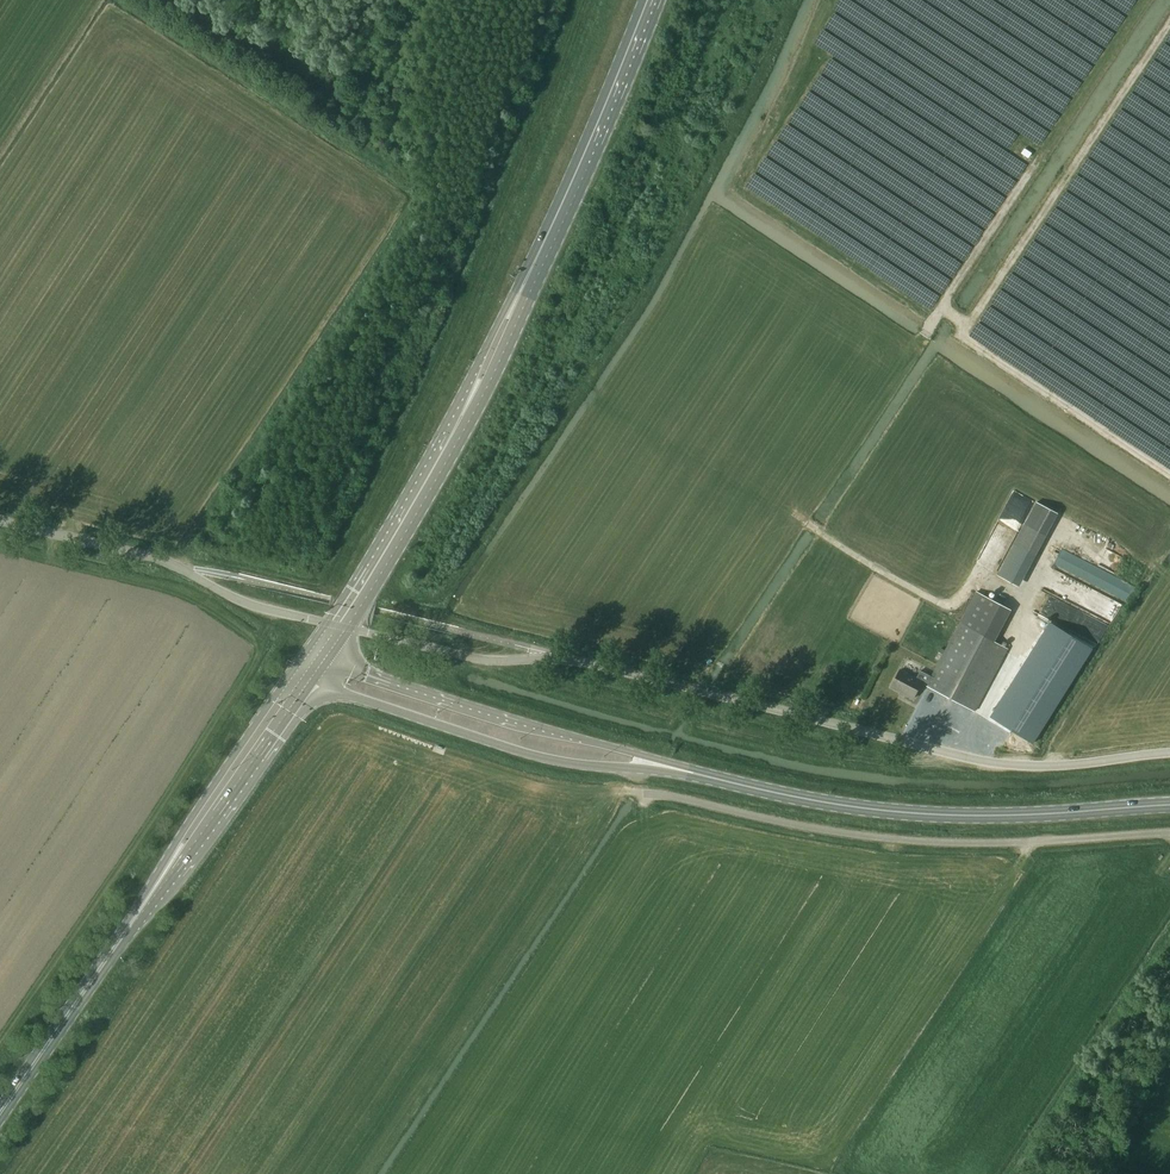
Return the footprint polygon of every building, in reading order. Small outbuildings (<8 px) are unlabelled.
[(1032,160),(1035,155),(1024,147),(1020,151),(1032,160)] [(1025,522),(998,575),(1019,587),(1047,534),(1025,522)] [(1052,567),(1127,600),(1134,582),(1060,550),(1052,567)] [(938,665),(936,669),(928,685),(927,686),(976,711),(1009,649),(996,642),(1012,610),(977,591),(961,623),(960,623),(941,660),(939,658),(936,664),(938,665)] [(1033,744),(1093,649),(1050,622),(990,717),(1033,744)] [(936,669),(924,664),(917,678),(901,670),(892,687),(914,698),(923,681),(928,685),(936,669)]
